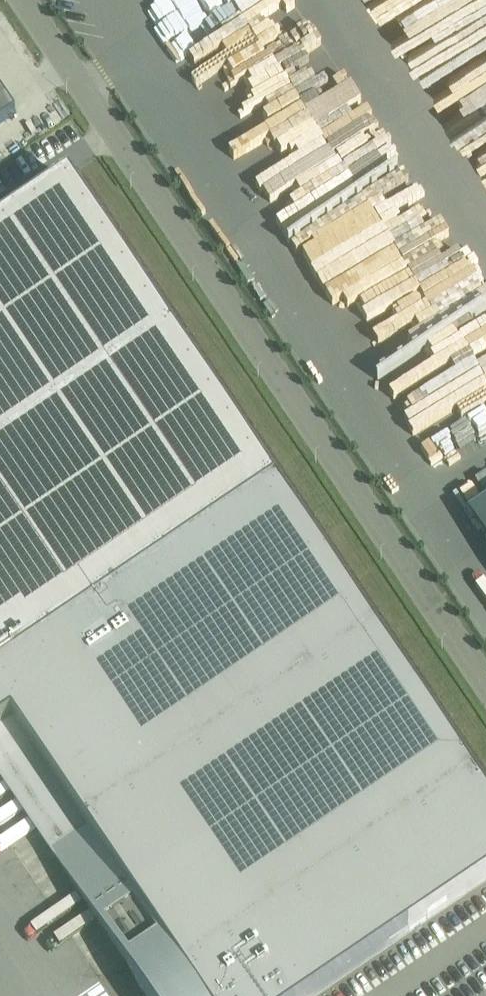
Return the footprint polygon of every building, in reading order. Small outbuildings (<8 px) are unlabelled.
[(0,92),(0,124),(15,114),(0,92)] [(485,880),(485,797),(69,181),(0,228),(0,756),(66,853),(54,862),(145,995),(314,995),(485,880)] [(452,239),(415,211),(341,306),(351,336),(408,262),(399,311),(421,327),(380,342),(393,352),(377,358),(389,389),(395,386),(405,412),(474,386),(481,391),(411,417),(414,426),(485,400),(485,324),(482,323),(485,318),(485,293),(457,270),(463,235),(452,239)] [(467,419),(480,440),(475,443),(462,422),(445,433),(459,455),(447,462),(455,475),(485,456),(485,409),(485,408),(467,419)]
